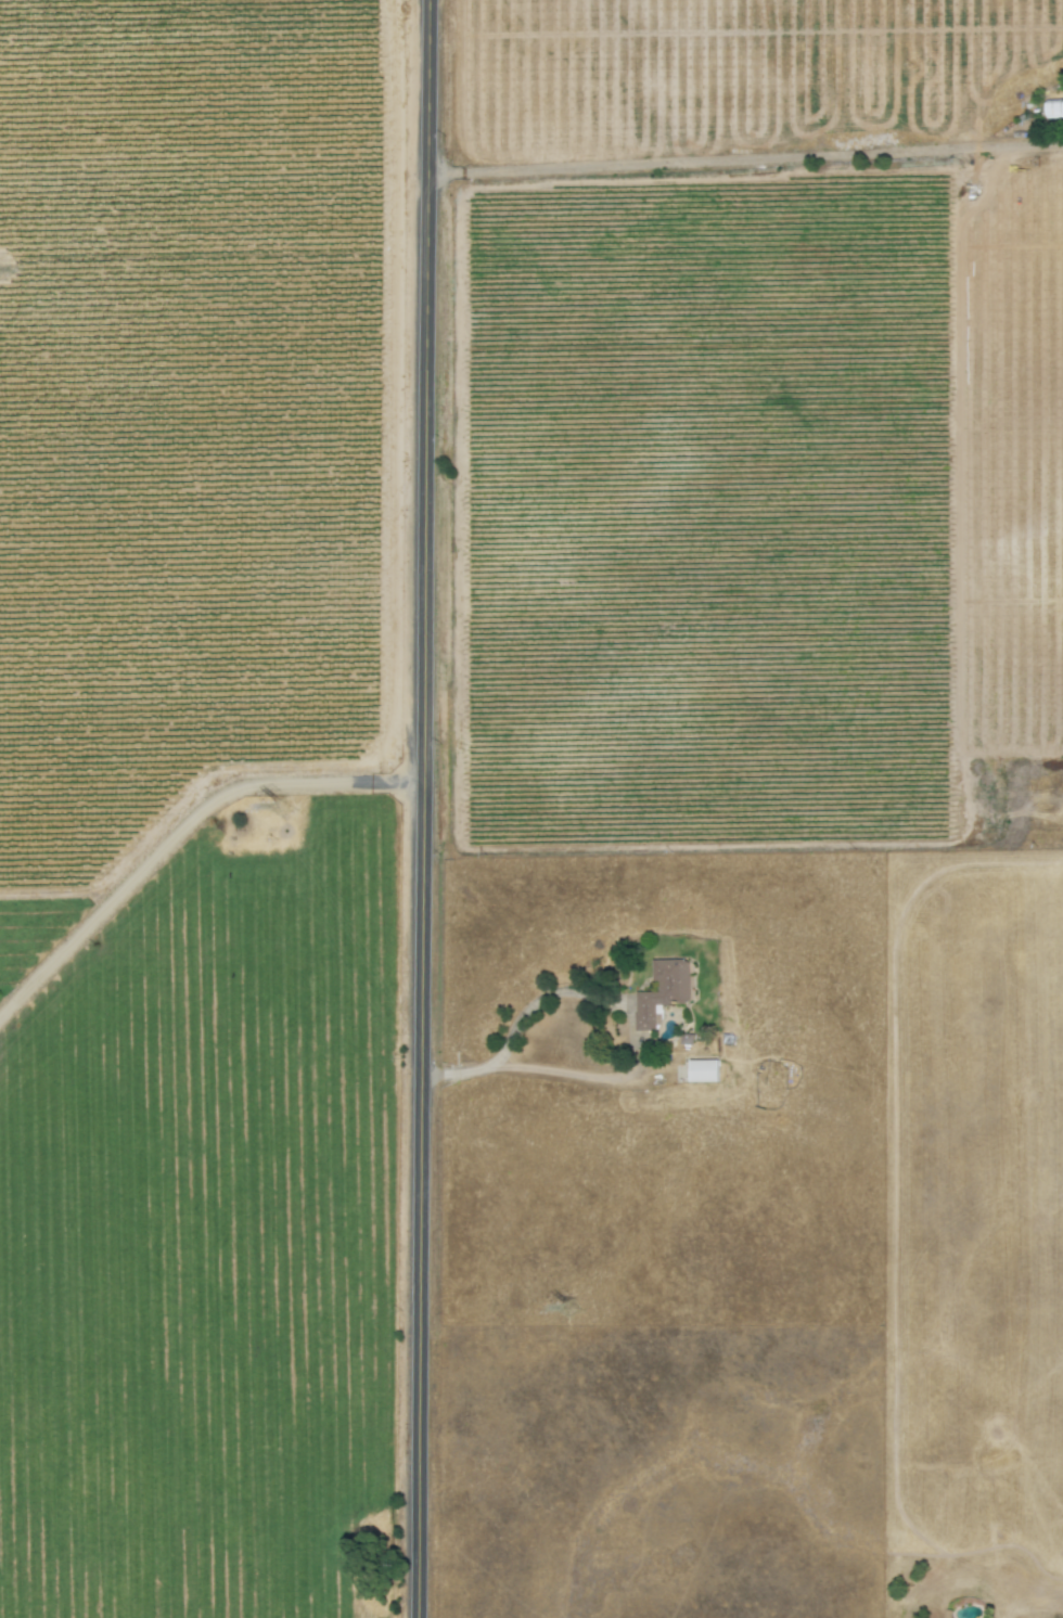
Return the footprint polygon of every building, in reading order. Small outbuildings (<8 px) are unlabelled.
[(1046,100),(1047,118),(1062,118),(1062,99),(1046,100)] [(639,1030),(663,1030),(663,1002),(694,1002),(694,959),(656,959),(656,981),(662,981),(662,991),(639,991),(639,1030)] [(723,1081),(722,1059),(691,1060),(691,1070),(688,1071),(688,1082),(723,1081)]
